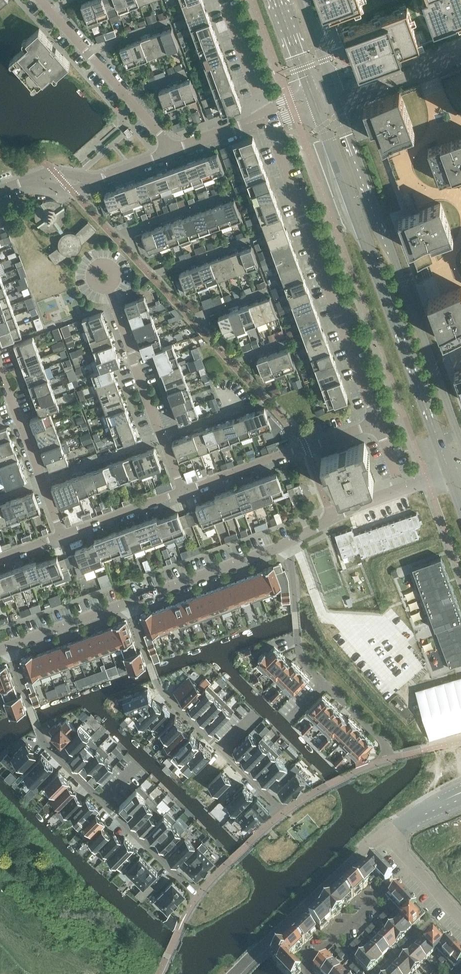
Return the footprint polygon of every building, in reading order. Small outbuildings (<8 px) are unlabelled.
[(92,0),(91,0),(81,4),(90,26),(90,27),(100,24),(101,24),(99,19),(92,0)] [(99,19),(109,15),(104,0),(92,0),(99,19)] [(109,15),(119,11),(115,0),(104,0),(109,15)] [(119,11),(129,8),(127,0),(115,0),(119,11)] [(182,2),(186,12),(205,6),(203,0),(189,0),(182,2)] [(324,9),(329,7),(331,12),(339,9),(363,0),(321,0),(324,9)] [(435,20),(453,13),(458,12),(460,10),(460,0),(428,0),(435,20)] [(407,5),(345,28),(347,33),(360,70),(402,55),(401,50),(421,42),(407,5)] [(188,17),(191,27),(210,20),(207,10),(188,17)] [(191,27),(195,37),(214,30),(210,20),(191,27)] [(55,70),(58,74),(70,62),(39,28),(27,39),(30,43),(11,60),(36,87),(55,70)] [(172,28),(161,32),(168,51),(179,47),(172,28)] [(195,37),(198,46),(217,39),(214,30),(195,37)] [(161,32),(151,36),(158,55),(168,51),(161,32)] [(96,36),(98,42),(106,39),(104,33),(96,36)] [(151,36),(141,39),(148,58),(158,55),(151,36)] [(141,39),(131,43),(138,62),(148,58),(141,39)] [(198,46),(202,56),(221,49),(217,39),(198,46)] [(121,48),(123,54),(127,66),(138,62),(131,43),(120,47),(121,48)] [(202,56),(205,65),(224,58),(221,49),(202,56)] [(205,65),(209,75),(228,68),(224,58),(205,65)] [(209,75),(212,85),(231,78),(228,68),(209,75)] [(212,85),(216,94),(235,87),(231,78),(212,85)] [(190,79),(180,83),(187,102),(197,98),(190,79)] [(180,83),(170,86),(177,105),(187,102),(180,83)] [(177,105),(170,86),(159,90),(166,109),(177,105)] [(216,94),(219,104),(238,97),(235,87),(216,94)] [(415,133),(400,91),(364,104),(372,126),(376,125),(384,145),(415,133)] [(238,97),(219,104),(223,114),(242,107),(238,97)] [(172,125),(174,132),(185,128),(182,121),(172,125)] [(130,137),(134,133),(128,127),(124,130),(130,137)] [(234,143),(237,153),(257,146),(253,136),(234,143)] [(428,150),(440,182),(460,174),(460,138),(428,150)] [(237,153),(241,163),(260,156),(257,146),(237,153)] [(226,147),(220,149),(223,158),(229,156),(226,147)] [(217,153),(207,156),(214,175),(224,172),(217,153)] [(207,156),(197,160),(204,179),(214,175),(207,156)] [(241,163),(245,173),(264,166),(260,156),(241,163)] [(197,160),(186,164),(193,183),(195,187),(205,184),(204,179),(197,160)] [(186,164),(176,168),(183,187),(193,183),(186,164)] [(245,173),(248,182),(267,175),(264,166),(245,173)] [(176,168),(166,171),(173,190),(183,187),(176,168)] [(166,171),(156,175),(163,194),(173,190),(166,171)] [(156,175),(146,179),(153,198),(163,194),(156,175)] [(248,182),(252,192),(271,185),(267,175),(248,182)] [(146,179),(136,182),(142,201),(153,198),(146,179)] [(136,182),(125,186),(132,205),(142,201),(136,182)] [(252,192),(255,201),(274,194),(271,185),(252,192)] [(125,186),(115,190),(122,209),(124,214),(134,211),(132,205),(125,186)] [(108,202),(101,205),(105,215),(122,209),(115,190),(105,194),(108,202)] [(255,201),(258,211),(278,204),(274,194),(255,201)] [(234,199),(224,203),(231,222),(241,218),(234,199)] [(40,203),(40,204),(37,208),(36,212),(36,217),(37,222),(37,223),(38,222),(39,225),(39,226),(40,225),(44,228),(48,230),(53,230),(57,228),(58,229),(63,235),(61,237),(60,240),(59,243),(60,246),(49,254),(49,253),(49,254),(56,264),(56,263),(68,254),(73,254),(77,251),(80,248),(81,243),(82,243),(96,230),(97,230),(88,221),(88,222),(76,233),(74,232),(71,232),(68,232),(66,233),(61,227),(61,226),(64,222),(65,217),(65,213),(64,208),(65,208),(64,207),(64,208),(62,205),(63,205),(62,204),(61,205),(58,202),(53,200),(49,200),(44,202),(43,201),(43,202),(41,204),(40,203)] [(224,203),(214,207),(221,226),(231,222),(224,203)] [(409,215),(399,218),(411,250),(441,239),(442,243),(454,239),(441,203),(409,215)] [(258,211),(262,221),(281,214),(278,204),(258,211)] [(214,207),(204,211),(211,230),(221,226),(214,207)] [(204,211),(193,214),(200,233),(211,230),(204,211)] [(193,214),(183,218),(190,237),(200,233),(193,214)] [(281,214),(262,221),(266,231),(285,224),(281,214)] [(183,218),(173,222),(180,241),(190,237),(183,218)] [(173,222),(163,225),(170,244),(180,241),(173,222)] [(163,225),(153,229),(160,248),(170,244),(163,225)] [(267,235),(271,245),(290,238),(286,228),(267,235)] [(160,248),(153,229),(142,233),(149,252),(160,248)] [(271,245),(275,255),(294,248),(290,238),(271,245)] [(198,251),(214,246),(213,242),(197,246),(198,251)] [(252,246),(241,250),(248,269),(259,265),(252,246)] [(275,255),(278,264),(297,257),(294,248),(275,255)] [(241,250),(231,254),(238,273),(248,269),(241,250)] [(231,254),(221,258),(228,277),(238,273),(231,254)] [(278,264),(282,274),(301,267),(297,257),(278,264)] [(221,258),(211,261),(217,280),(228,277),(221,258)] [(211,261),(200,265),(207,284),(217,280),(211,261)] [(200,265),(190,269),(197,288),(207,284),(200,265)] [(282,274),(285,284),(304,277),(301,267),(282,274)] [(181,294),(187,292),(197,288),(190,269),(180,273),(182,278),(176,280),(181,294)] [(285,284),(289,293),(308,286),(304,277),(285,284)] [(289,293),(292,303),(311,296),(308,286),(289,293)] [(429,299),(444,341),(460,335),(460,288),(429,299)] [(125,303),(129,314),(148,307),(144,296),(137,299),(136,295),(139,292),(138,290),(126,301),(127,302),(125,303)] [(11,304),(7,294),(0,297),(0,308),(11,304)] [(213,299),(215,304),(223,301),(221,296),(213,299)] [(292,303),(296,312),(315,305),(311,296),(292,303)] [(270,297),(260,301),(267,320),(277,316),(270,297)] [(260,301),(249,305),(256,324),(267,320),(260,301)] [(15,315),(11,304),(0,308),(0,320),(15,315)] [(249,305),(239,308),(246,327),(256,324),(249,305)] [(296,312),(299,322),(318,315),(315,305),(296,312)] [(129,314),(133,324),(152,317),(148,307),(129,314)] [(239,308),(229,312),(236,331),(246,327),(239,308)] [(82,319),(86,329),(106,322),(102,312),(82,319)] [(236,331),(229,312),(218,316),(225,335),(236,331)] [(18,325),(15,315),(0,320),(0,331),(18,325)] [(318,315),(299,322),(303,332),(322,325),(318,315)] [(133,324),(137,334),(156,327),(152,317),(133,324)] [(86,329),(90,339),(109,332),(106,322),(86,329)] [(0,331),(0,334),(3,342),(22,335),(18,325),(0,331)] [(53,330),(56,340),(62,338),(59,327),(53,330)] [(137,334),(140,344),(159,337),(156,327),(137,334)] [(304,337),(308,347),(327,340),(323,330),(304,337)] [(90,339),(94,350),(113,343),(109,332),(90,339)] [(14,344),(18,354),(37,347),(33,337),(14,344)] [(144,355),(154,351),(153,351),(163,347),(159,337),(140,344),(144,355)] [(308,347),(312,356),(331,349),(327,340),(308,347)] [(94,350),(97,360),(117,353),(113,343),(94,350)] [(154,351),(157,361),(176,354),(172,343),(163,347),(153,351),(154,351)] [(18,354),(22,364),(41,357),(37,347),(18,354)] [(289,348),(278,352),(285,371),(296,367),(289,348)] [(312,356),(315,366),(334,359),(331,349),(312,356)] [(268,355),(275,374),(277,379),(287,376),(285,371),(278,352),(268,355)] [(92,362),(95,372),(101,370),(111,366),(111,367),(120,363),(117,353),(97,360),(92,362)] [(157,361),(161,371),(180,364),(176,354),(157,361)] [(264,378),(275,374),(268,355),(257,359),(264,378)] [(22,364),(25,375),(45,368),(41,357),(22,364)] [(315,366),(319,375),(338,368),(334,359),(315,366)] [(161,371),(165,381),(184,374),(180,364),(161,371)] [(92,373),(96,383),(115,377),(111,367),(111,366),(101,370),(95,372),(92,373)] [(25,375),(29,385),(48,378),(45,368),(25,375)] [(73,368),(67,371),(70,381),(78,378),(76,372),(75,370),(74,369),(73,368)] [(319,375),(322,385),(341,378),(338,368),(319,375)] [(165,381),(168,392),(187,385),(184,374),(165,381)] [(96,383),(99,394),(118,387),(115,377),(96,383)] [(29,385),(33,395),(52,388),(48,378),(29,385)] [(322,385),(326,395),(345,388),(341,378),(322,385)] [(168,392),(172,402),(191,395),(187,385),(168,392)] [(99,394),(103,404),(122,397),(118,387),(99,394)] [(33,395),(37,405),(56,398),(52,388),(33,395)] [(345,388),(326,395),(329,405),(348,398),(345,388)] [(172,402),(176,412),(195,405),(191,395),(172,402)] [(217,396),(211,398),(215,410),(221,408),(217,396)] [(103,404),(107,414),(126,407),(122,397),(103,404)] [(37,405),(40,415),(50,412),(60,409),(56,398),(37,405)] [(204,411),(213,409),(211,402),(202,404),(204,411)] [(195,405),(176,412),(180,422),(199,415),(195,405)] [(106,426),(110,424),(130,417),(126,407),(107,414),(102,416),(106,426)] [(265,407),(254,411),(261,430),(271,427),(273,430),(276,431),(279,430),(282,428),(282,429),(283,428),(271,416),(268,417),(265,407)] [(254,411),(244,415),(251,434),(261,430),(254,411)] [(31,418),(35,429),(54,422),(50,412),(40,415),(31,418)] [(244,415),(234,419),(241,438),(251,434),(244,415)] [(110,424),(114,434),(133,427),(130,417),(110,424)] [(234,419),(224,422),(231,442),(241,438),(234,419)] [(35,429),(38,439),(57,432),(54,422),(35,429)] [(214,426),(221,445),(223,451),(233,447),(231,442),(224,422),(214,426)] [(214,426),(203,430),(210,449),(221,445),(214,426)] [(11,438),(7,427),(0,430),(0,442),(11,438)] [(133,427),(114,434),(118,445),(137,438),(133,427)] [(203,430),(193,433),(200,453),(210,449),(203,430)] [(38,439),(42,449),(61,442),(57,432),(38,439)] [(93,441),(90,432),(80,436),(83,445),(93,441)] [(193,433),(183,437),(190,456),(200,453),(193,433)] [(190,456),(183,437),(173,441),(180,460),(190,456)] [(15,448),(11,438),(0,442),(0,453),(15,448)] [(279,444),(280,448),(288,445),(290,442),(288,438),(283,440),(282,442),(282,443),(279,444)] [(42,449),(46,459),(65,452),(61,442),(42,449)] [(368,453),(365,442),(347,449),(346,446),(338,449),(339,451),(321,458),(325,468),(329,467),(339,494),(341,495),(373,483),(374,481),(364,454),(368,453)] [(268,446),(270,452),(278,449),(276,443),(268,446)] [(18,458),(15,448),(0,453),(0,465),(18,458)] [(155,448),(144,452),(151,471),(162,467),(155,448)] [(65,452),(46,459),(50,470),(69,463),(65,452)] [(144,452),(134,455),(141,474),(151,471),(144,452)] [(134,455),(124,459),(131,478),(141,474),(134,455)] [(3,475),(22,468),(18,458),(0,465),(0,467),(3,475)] [(124,459),(113,463),(120,482),(131,478),(124,459)] [(113,463),(103,466),(110,486),(120,482),(113,463)] [(103,466),(93,470),(100,489),(110,486),(103,466)] [(188,481),(200,477),(196,467),(185,470),(188,481)] [(22,468),(3,475),(7,486),(26,479),(22,468)] [(93,470),(83,474),(90,493),(100,489),(93,470)] [(277,473),(267,477),(274,496),(284,492),(277,473)] [(83,474),(73,478),(80,497),(90,493),(83,474)] [(267,477),(256,480),(265,504),(275,501),(274,496),(267,477)] [(73,478),(63,481),(72,506),(82,502),(80,497),(73,478)] [(256,480),(246,484),(255,508),(265,504),(256,480)] [(72,506),(63,481),(52,485),(61,510),(72,506)] [(157,488),(159,493),(173,487),(171,483),(157,488)] [(246,484),(236,488),(245,512),(255,508),(246,484)] [(300,484),(294,486),(298,498),(304,496),(300,484)] [(298,498),(294,486),(288,489),(292,500),(298,498)] [(236,488),(226,492),(235,515),(245,512),(236,488)] [(34,492),(23,496),(30,515),(41,511),(34,492)] [(215,496),(216,498),(217,498),(223,515),(223,514),(224,517),(225,519),(235,515),(226,492),(215,496)] [(23,496),(13,499),(20,519),(30,515),(23,496)] [(217,498),(216,498),(207,502),(214,521),(224,517),(223,514),(223,515),(217,498)] [(13,499),(3,503),(10,522),(20,519),(13,499)] [(198,509),(188,513),(193,524),(202,521),(205,530),(216,527),(214,521),(207,502),(196,506),(198,509)] [(0,504),(0,526),(10,522),(3,503),(0,504)] [(352,528),(335,535),(344,557),(361,551),(363,557),(425,534),(416,511),(354,534),(352,528)] [(178,512),(167,516),(174,535),(185,531),(184,528),(193,524),(188,513),(179,516),(178,512)] [(167,516),(158,520),(157,520),(163,536),(164,539),(174,535),(167,516)] [(157,517),(146,521),(155,545),(164,541),(164,539),(163,536),(157,520),(158,520),(157,517)] [(136,524),(143,544),(145,548),(155,545),(146,521),(136,524)] [(136,524),(126,528),(133,547),(143,544),(136,524)] [(116,532),(123,551),(125,556),(135,552),(133,547),(126,528),(116,532)] [(116,532),(106,536),(113,555),(123,551),(116,532)] [(95,539),(96,542),(102,558),(103,558),(113,555),(106,536),(95,539)] [(96,542),(86,546),(93,565),(104,561),(103,558),(102,558),(96,542)] [(93,565),(86,546),(76,550),(77,553),(71,556),(79,577),(85,574),(85,572),(95,569),(93,565)] [(47,560),(54,579),(55,584),(56,584),(56,583),(65,579),(65,580),(67,580),(69,579),(70,577),(71,575),(65,558),(59,560),(57,556),(47,560)] [(413,567),(450,669),(460,664),(460,611),(441,556),(413,567)] [(47,560),(37,564),(43,580),(42,581),(43,583),(54,579),(47,560)] [(36,561),(25,565),(32,584),(42,581),(43,580),(37,564),(36,561)] [(264,571),(272,595),(281,591),(281,585),(276,573),(284,570),(283,570),(281,563),(263,569),(263,571),(264,571)] [(25,565),(15,569),(22,588),(32,584),(25,565)] [(15,569),(5,572),(12,591),(22,588),(15,569)] [(281,591),(282,603),(291,602),(289,579),(285,569),(283,570),(284,570),(276,573),(281,585),(281,591)] [(262,598),(272,595),(264,571),(263,571),(254,575),(262,598)] [(2,595),(4,601),(14,597),(12,591),(5,572),(0,574),(0,590),(2,595)] [(252,602),(262,598),(254,575),(243,579),(252,602)] [(110,579),(100,583),(102,588),(112,584),(110,579)] [(252,602),(243,579),(233,582),(242,606),(243,605),(241,601),(250,598),(252,602)] [(102,588),(100,583),(99,581),(94,583),(96,590),(102,588)] [(232,609),(242,606),(233,582),(223,586),(232,609)] [(222,613),(232,609),(223,586),(213,590),(222,613)] [(212,617),(222,613),(213,590),(203,593),(212,617)] [(50,596),(53,604),(63,601),(60,592),(50,596)] [(202,621),(212,617),(203,593),(193,597),(202,621)] [(191,624),(202,621),(193,597),(183,601),(191,624)] [(181,628),(191,624),(183,601),(173,605),(181,628)] [(41,603),(31,605),(33,611),(42,609),(41,603)] [(181,628),(173,605),(163,608),(171,632),(172,632),(170,627),(179,624),(181,628)] [(30,608),(19,611),(21,617),(32,613),(30,608)] [(161,635),(171,632),(163,608),(153,612),(161,635)] [(153,638),(161,635),(153,612),(152,610),(141,614),(148,634),(150,639),(153,638)] [(120,644),(133,639),(126,620),(112,625),(113,626),(114,626),(120,644)] [(104,630),(112,652),(121,648),(122,648),(120,644),(114,626),(113,626),(104,630)] [(101,656),(112,652),(104,630),(93,634),(101,656)] [(91,659),(101,656),(93,634),(83,637),(91,659)] [(154,663),(161,660),(153,638),(150,639),(148,634),(144,635),(154,663)] [(81,663),(91,659),(83,637),(73,641),(81,663)] [(138,651),(133,639),(120,644),(122,648),(121,648),(124,657),(138,652),(138,651)] [(71,667),(81,663),(73,641),(63,645),(71,667)] [(61,670),(71,667),(63,645),(53,649),(61,670)] [(283,655),(274,647),(267,654),(265,651),(258,658),(261,661),(256,665),(265,674),(283,655)] [(51,674),(61,670),(53,649),(43,652),(51,674)] [(130,671),(146,665),(141,650),(138,651),(138,652),(124,657),(130,671)] [(41,678),(51,674),(43,652),(33,656),(41,678)] [(32,681),(41,678),(33,656),(32,654),(21,658),(29,681),(30,682),(32,681)] [(291,663),(283,655),(265,674),(267,672),(274,680),(293,661),(292,661),(291,663)] [(301,669),(293,661),(274,680),(283,688),(301,669)] [(7,664),(0,666),(0,686),(1,688),(14,683),(7,664)] [(310,678),(301,669),(283,688),(283,689),(287,685),(295,693),(310,678)] [(178,687),(173,692),(187,706),(209,684),(204,679),(198,685),(191,678),(180,690),(178,687)] [(417,692),(431,740),(460,731),(460,678),(417,692)] [(18,695),(14,683),(1,688),(2,692),(5,701),(18,696),(18,695)] [(209,684),(187,706),(188,706),(193,710),(196,714),(218,692),(209,684)] [(147,688),(117,699),(121,710),(131,706),(132,711),(140,703),(145,708),(152,701),(147,688)] [(34,706),(41,704),(36,690),(32,692),(29,692),(34,706)] [(218,692),(196,714),(197,714),(205,722),(226,701),(218,692)] [(10,715),(27,709),(21,694),(18,695),(18,696),(5,701),(10,715)] [(332,703),(323,695),(305,713),(313,722),(332,703)] [(140,703),(132,711),(137,715),(137,716),(145,724),(149,720),(162,707),(154,699),(152,701),(145,708),(140,703)] [(226,701),(205,722),(207,724),(209,727),(214,731),(235,709),(226,701)] [(340,711),(332,703),(313,722),(321,730),(340,711)] [(162,707),(149,720),(158,729),(164,723),(162,721),(170,712),(163,705),(162,707)] [(347,719),(340,711),(321,730),(330,738),(350,718),(349,717),(347,719)] [(173,718),(161,730),(169,738),(164,744),(181,727),(184,724),(175,715),(173,718)] [(125,718),(120,723),(124,727),(129,722),(125,718)] [(358,726),(350,718),(330,738),(333,735),(340,742),(339,744),(358,726)] [(55,724),(51,728),(54,731),(52,734),(61,743),(65,740),(76,728),(66,719),(62,723),(61,721),(57,725),(55,724)] [(129,726),(135,732),(140,727),(136,722),(133,724),(132,723),(129,726)] [(76,728),(65,740),(76,751),(90,737),(91,735),(80,724),(76,728)] [(366,734),(358,726),(339,744),(347,752),(366,734)] [(181,727),(164,744),(172,752),(168,757),(191,734),(189,735),(185,731),(181,727)] [(249,733),(233,750),(241,758),(258,741),(250,733),(249,733)] [(191,734),(168,757),(177,765),(200,741),(199,742),(191,734)] [(374,742),(366,734),(347,752),(356,761),(362,755),(364,757),(371,750),(368,748),(374,742)] [(76,751),(69,758),(78,766),(79,765),(99,746),(90,737),(76,751)] [(241,758),(250,767),(271,745),(262,737),(258,741),(241,758)] [(200,741),(177,765),(178,765),(189,776),(212,753),(208,749),(209,747),(206,744),(204,745),(200,741)] [(34,749),(27,742),(12,757),(8,754),(2,759),(17,774),(23,768),(23,769),(36,755),(32,751),(34,749)] [(99,746),(79,765),(88,774),(89,774),(105,758),(109,753),(100,744),(99,746)] [(289,744),(285,749),(289,753),(294,749),(289,744)] [(271,745),(250,767),(258,775),(276,757),(279,754),(271,746),(271,745)] [(53,767),(42,755),(24,774),(35,785),(32,788),(37,792),(39,790),(48,781),(44,777),(53,767)] [(203,764),(193,774),(205,786),(221,770),(225,766),(216,757),(212,761),(206,767),(203,764)] [(276,757),(258,775),(267,783),(276,774),(277,773),(280,776),(288,768),(276,757)] [(88,774),(87,775),(96,784),(113,766),(105,758),(89,774),(88,774)] [(285,783),(278,790),(288,799),(293,794),(294,794),(301,788),(300,787),(306,781),(297,772),(300,769),(295,764),(281,778),(285,783)] [(59,770),(45,784),(55,793),(55,794),(67,782),(69,780),(59,770)] [(222,771),(208,784),(218,794),(231,780),(222,771)] [(55,793),(51,798),(52,798),(61,806),(60,807),(72,796),(75,793),(77,791),(72,787),(67,782),(55,794),(55,793)] [(81,799),(87,797),(83,785),(77,787),(81,799)] [(140,785),(120,805),(129,814),(149,794),(140,785)] [(229,793),(221,801),(224,805),(234,814),(253,794),(244,785),(232,796),(229,793)] [(60,807),(56,812),(64,820),(71,814),(70,814),(83,802),(83,801),(75,793),(72,796),(60,807)] [(129,814),(127,815),(130,818),(136,825),(158,803),(149,794),(129,814)] [(83,802),(70,814),(71,814),(83,826),(83,827),(97,813),(100,810),(87,797),(83,801),(83,802)] [(255,797),(231,821),(241,831),(247,825),(250,829),(269,811),(255,797)] [(158,803),(136,825),(145,833),(165,812),(157,804),(158,803)] [(165,812),(145,833),(148,831),(156,840),(176,819),(167,810),(165,812)] [(83,826),(81,828),(90,837),(102,825),(102,826),(102,825),(106,822),(101,817),(97,813),(83,827),(83,826)] [(176,819),(156,840),(165,848),(185,828),(176,819)] [(90,837),(86,841),(95,850),(111,834),(102,826),(102,825),(90,837)] [(182,840),(167,855),(177,865),(195,846),(186,837),(189,834),(185,829),(178,836),(182,840)] [(95,850),(95,851),(103,859),(107,856),(122,840),(123,840),(114,831),(111,834),(95,850)] [(142,846),(133,837),(129,833),(125,837),(135,846),(128,854),(133,859),(141,850),(144,853),(147,850),(142,846)] [(122,840),(107,856),(121,870),(131,860),(126,855),(134,847),(125,837),(123,840),(122,840)] [(198,846),(185,859),(190,864),(185,869),(196,880),(197,880),(203,874),(203,875),(208,870),(208,869),(214,863),(214,862),(204,852),(208,848),(202,842),(198,846)] [(140,858),(127,871),(143,887),(136,894),(142,899),(153,887),(149,883),(157,875),(157,874),(157,873),(141,858),(140,857),(139,858),(140,858)] [(375,860),(367,867),(376,877),(378,875),(387,884),(393,879),(375,860)] [(367,867),(355,878),(364,888),(376,877),(367,867)] [(354,877),(342,888),(352,899),(363,888),(364,889),(364,888),(355,878),(354,877)] [(185,894),(173,882),(156,899),(168,911),(185,894)] [(398,885),(387,895),(393,902),(396,905),(407,894),(398,885)] [(342,888),(331,899),(341,909),(352,899),(342,888)] [(407,894),(396,905),(398,907),(405,914),(416,903),(407,894)] [(331,898),(320,908),(331,920),(342,910),(341,909),(331,899),(331,898)] [(405,914),(401,918),(411,928),(425,915),(416,904),(417,904),(416,903),(405,914)] [(320,908),(309,918),(320,930),(331,920),(320,908)] [(177,919),(171,913),(164,920),(173,928),(177,919)] [(401,918),(393,925),(404,936),(412,929),(411,928),(401,918)] [(307,923),(295,935),(304,945),(316,933),(307,923)] [(393,925),(385,932),(397,944),(397,945),(405,937),(404,936),(393,925)] [(438,928),(423,942),(434,952),(438,949),(449,938),(449,937),(448,938),(438,928)] [(385,932),(378,939),(389,951),(397,944),(385,932)] [(295,935),(283,946),(292,956),(304,945),(295,935)] [(449,938),(438,949),(444,955),(447,958),(458,947),(449,938)] [(378,939),(371,945),(382,958),(389,951),(378,939)] [(423,941),(415,948),(427,960),(429,958),(429,957),(434,952),(423,942),(423,941)] [(271,955),(279,963),(277,965),(285,973),(300,973),(301,972),(289,959),(292,956),(283,946),(282,945),(271,955)] [(371,945),(364,952),(375,965),(383,958),(382,958),(371,945)] [(447,958),(449,961),(455,967),(460,962),(460,950),(458,947),(447,958)] [(415,948),(408,955),(420,967),(427,960),(415,948)] [(364,952),(355,960),(368,973),(376,965),(375,965),(364,952)] [(326,954),(314,965),(321,972),(333,961),(326,954)] [(399,962),(400,962),(411,973),(413,973),(420,967),(408,955),(407,954),(399,962)] [(321,973),(322,973),(334,973),(340,969),(333,961),(321,972),(321,973)] [(392,969),(393,970),(397,973),(411,973),(400,962),(392,969)]
